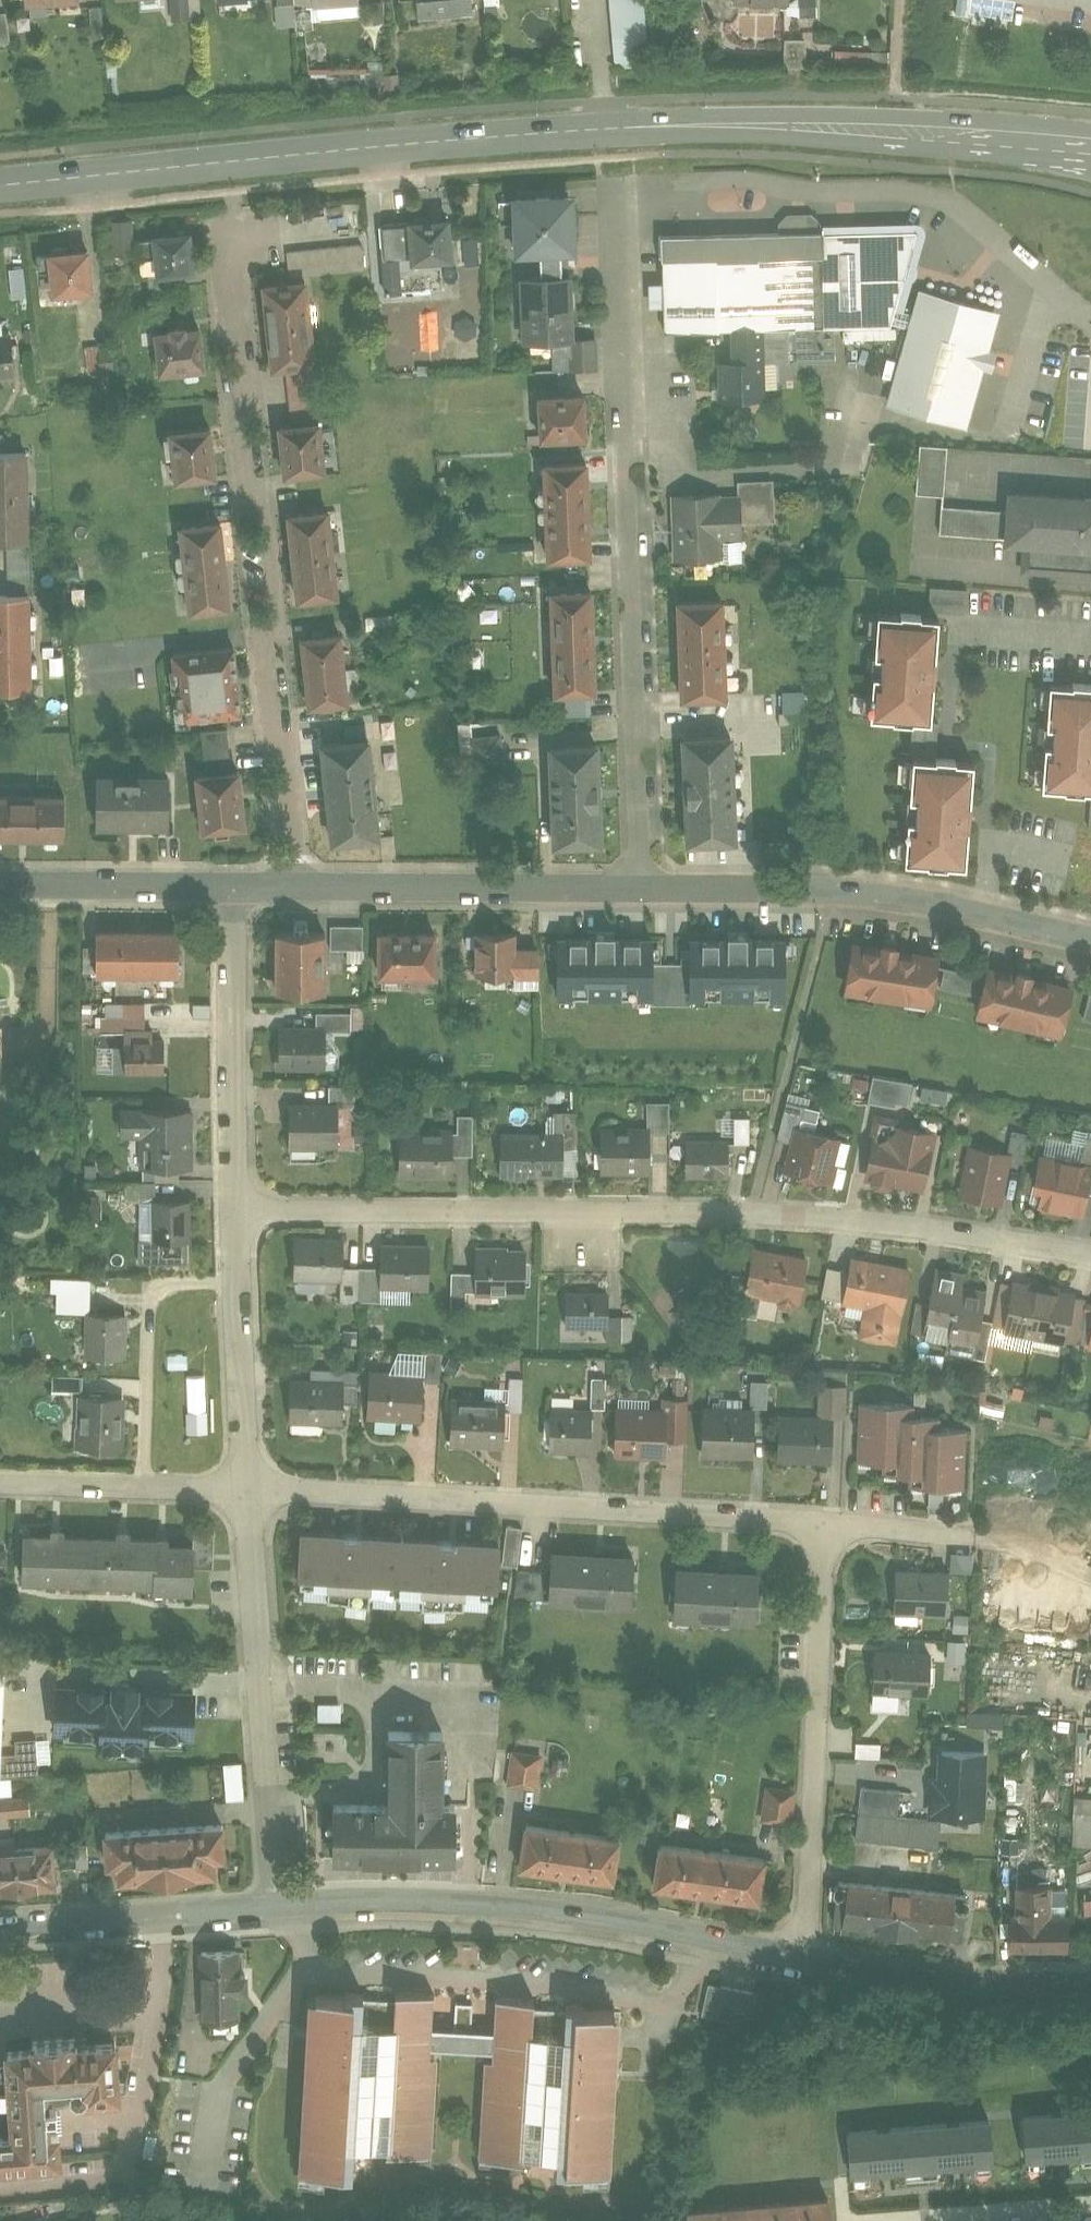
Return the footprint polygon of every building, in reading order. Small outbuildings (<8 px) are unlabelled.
[(25,9),(76,5),(76,0),(24,0),(25,9)] [(166,27),(199,25),(198,0),(165,0),(166,27)] [(278,28),(307,26),(305,0),(276,0),(278,28)] [(418,19),(471,16),(470,0),(416,0),(418,19)] [(498,0),(482,0),(483,11),(491,14),(499,10),(498,0)] [(613,68),(650,65),(645,0),(608,0),(613,68)] [(797,18),(817,17),(816,0),(797,0),(797,18)] [(362,21),(383,20),(382,1),(361,3),(362,21)] [(99,6),(86,7),(89,40),(102,39),(99,6)] [(513,251),(542,250),(542,270),(562,270),(561,250),(578,250),(576,188),(512,189),(513,251)] [(453,257),(450,211),(409,213),(410,222),(379,224),(381,260),(453,257)] [(910,313),(903,311),(926,233),(925,227),(919,222),(913,221),(822,222),(810,212),(786,213),(778,223),(778,230),(663,233),(664,283),(647,283),(648,305),(664,304),(665,328),(735,327),(736,354),(761,353),(761,361),(790,360),(789,347),(798,347),(798,361),(838,360),(838,327),(884,326),(905,332),(910,313)] [(153,229),(154,235),(135,238),(133,220),(112,222),(116,255),(157,250),(160,271),(198,267),(193,225),(153,229)] [(69,292),(92,290),(87,243),(47,247),(48,253),(36,254),(37,274),(50,272),(52,294),(53,294),(54,305),(70,304),(69,292)] [(283,251),(285,277),(307,275),(360,270),(358,245),(283,251)] [(24,266),(9,267),(11,296),(26,295),(24,266)] [(521,339),(550,339),(551,370),(594,370),(594,338),(574,338),(573,270),(562,270),(542,270),(519,271),(521,339)] [(284,366),(308,364),(315,363),(307,275),(285,277),(262,279),(270,367),(284,366)] [(918,286),(910,313),(905,332),(884,405),(966,429),(983,369),(992,372),(998,351),(989,348),(1000,310),(918,286)] [(206,369),(201,322),(187,323),(186,318),(167,320),(167,325),(152,327),(157,374),(206,369)] [(12,378),(9,332),(0,332),(0,379),(12,378)] [(96,345),(80,347),(83,378),(99,376),(96,345)] [(718,354),(719,398),(762,397),(761,361),(761,353),(736,354),(718,354)] [(284,366),(288,416),(312,414),(308,364),(284,366)] [(588,440),(585,386),(536,388),(538,442),(588,440)] [(327,471),(322,413),(312,414),(288,416),(277,417),(282,475),(327,471)] [(212,419),(168,424),(170,436),(159,437),(161,464),(172,463),(174,481),(218,477),(212,419)] [(34,539),(30,448),(0,449),(0,541),(34,539)] [(920,448),(916,498),(942,499),(945,450),(920,448)] [(590,454),(542,456),(546,560),(594,558),(590,454)] [(720,490),(670,491),(673,560),(718,559),(718,563),(743,562),(741,522),(773,521),(772,478),(736,480),(737,493),(720,493),(720,490)] [(1005,482),(1003,509),(942,505),(940,534),(1016,539),(1014,569),(1090,575),(1090,488),(1005,482)] [(337,598),(329,504),(285,508),(294,602),(337,598)] [(220,516),(177,521),(188,613),(231,609),(220,516)] [(32,574),(30,542),(8,543),(10,576),(32,574)] [(593,582),(548,584),(551,695),(596,693),(593,582)] [(75,584),(61,585),(63,612),(87,610),(85,591),(76,592),(75,584)] [(725,591),(676,592),(679,703),(729,701),(725,591)] [(0,593),(0,685),(34,685),(32,592),(0,593)] [(929,603),(928,622),(940,623),(964,625),(965,606),(929,603)] [(932,727),(940,623),(928,622),(880,618),(879,623),(873,623),(872,642),(878,643),(873,702),(868,702),(867,717),(873,717),(873,722),(912,725),(932,727)] [(349,706),(341,629),(299,633),(307,710),(349,706)] [(235,640),(173,647),(181,717),(242,711),(235,640)] [(479,655),(466,655),(466,669),(479,669),(479,655)] [(1052,688),(1052,694),(1046,693),(1044,713),(1050,714),(1046,773),(1041,773),(1039,787),(1046,788),(1045,792),(1090,796),(1090,692),(1052,688)] [(783,709),(803,709),(803,689),(783,689),(783,709)] [(591,713),(590,696),(562,697),(563,715),(591,713)] [(491,706),(479,707),(479,722),(492,721),(491,706)] [(909,762),(912,762),(936,765),(939,727),(932,727),(912,725),(909,762)] [(733,726),(679,729),(684,843),(738,841),(733,726)] [(200,731),(203,763),(228,761),(225,729),(200,731)] [(330,845),(379,840),(369,734),(320,739),(330,845)] [(499,734),(470,736),(473,772),(502,769),(499,734)] [(600,736),(546,738),(549,846),(603,844),(600,736)] [(964,871),(973,767),(936,765),(912,762),(911,768),(905,767),(904,787),(910,787),(905,847),(900,847),(899,861),(905,862),(905,866),(964,871)] [(239,764),(195,769),(201,830),(246,825),(239,764)] [(97,826),(169,826),(169,768),(97,767),(97,826)] [(64,842),(65,790),(0,789),(0,841),(64,842)] [(178,976),(179,925),(94,925),(94,975),(178,976)] [(364,927),(275,926),(274,995),(324,996),(325,952),(363,952),(364,927)] [(438,927),(379,926),(379,974),(438,975),(438,927)] [(517,933),(475,932),(475,935),(466,934),(466,949),(475,949),(475,980),(510,981),(510,984),(538,985),(538,945),(517,945),(517,933)] [(560,937),(559,993),(654,994),(654,962),(654,938),(560,937)] [(882,943),(854,938),(845,993),(932,1006),(935,990),(939,965),(941,952),(901,946),(902,940),(883,937),(882,943)] [(689,962),(689,1001),(784,1000),(783,958),(791,958),(791,939),(689,939),(689,962)] [(654,962),(654,994),(653,1003),(689,1003),(689,1001),(689,962),(654,962)] [(1018,970),(988,963),(985,976),(979,1000),(975,1016),(1054,1035),(1067,982),(1036,974),(1038,968),(1019,964),(1018,970)] [(985,976),(939,965),(935,990),(979,1000),(985,976)] [(1084,993),(1078,1023),(1090,1025),(1090,994),(1084,993)] [(315,1025),(278,1024),(277,1069),(326,1070),(327,1030),(352,1031),(352,1013),(315,1012),(315,1025)] [(164,1078),(164,1035),(150,1036),(150,1029),(142,1029),(141,1015),(100,1016),(100,1030),(125,1029),(125,1045),(110,1045),(111,1074),(125,1073),(125,1078),(164,1078)] [(913,1083),(874,1075),(867,1103),(906,1112),(913,1083)] [(866,1095),(869,1082),(854,1078),(851,1091),(866,1095)] [(327,1100),(289,1100),(288,1148),(338,1149),(339,1109),(354,1110),(355,1087),(327,1086),(327,1100)] [(790,1144),(783,1174),(830,1185),(835,1165),(846,1168),(851,1143),(841,1141),(842,1135),(817,1128),(821,1109),(785,1101),(776,1140),(790,1144)] [(648,1102),(648,1124),(602,1123),(601,1174),(649,1175),(650,1132),(667,1133),(668,1102),(648,1102)] [(192,1169),(191,1107),(119,1108),(120,1139),(139,1139),(139,1169),(192,1169)] [(870,1143),(862,1180),(925,1193),(938,1130),(898,1121),(900,1116),(873,1110),(866,1142),(870,1143)] [(554,1132),(500,1133),(501,1178),(564,1177),(564,1173),(577,1173),(577,1111),(554,1111),(554,1132)] [(399,1128),(398,1179),(452,1180),(452,1155),(473,1155),(473,1115),(457,1115),(457,1132),(453,1132),(453,1129),(399,1128)] [(736,1115),(736,1143),(748,1143),(748,1115),(736,1115)] [(968,1144),(957,1197),(1003,1206),(1012,1164),(1022,1166),(1029,1133),(1012,1130),(1007,1152),(968,1144)] [(1041,1152),(1034,1188),(1040,1189),(1036,1209),(1077,1217),(1085,1177),(1090,1178),(1090,1137),(1080,1135),(1075,1159),(1041,1152)] [(685,1139),(685,1178),(727,1179),(728,1139),(685,1139)] [(124,1196),(151,1196),(151,1241),(189,1241),(189,1196),(155,1196),(155,1181),(124,1181),(124,1196)] [(340,1303),(359,1303),(360,1268),(340,1268),(341,1234),(294,1233),(294,1280),(340,1281),(340,1303)] [(379,1268),(360,1268),(359,1303),(379,1303),(379,1289),(428,1290),(429,1243),(380,1242),(379,1268)] [(526,1259),(526,1249),(507,1249),(507,1245),(475,1245),(475,1273),(449,1273),(448,1308),(462,1308),(462,1313),(475,1314),(475,1308),(498,1308),(498,1298),(525,1299),(525,1285),(531,1285),(531,1259),(526,1259)] [(800,1309),(810,1260),(753,1248),(743,1298),(757,1301),(753,1323),(775,1327),(778,1310),(795,1313),(796,1309),(800,1309)] [(894,1350),(912,1269),(852,1256),(848,1273),(827,1268),(821,1299),(842,1304),(840,1312),(861,1316),(855,1342),(894,1350)] [(991,1329),(992,1322),(979,1319),(984,1293),(966,1289),(966,1286),(961,1285),(963,1271),(956,1269),(955,1274),(942,1271),(943,1267),(934,1265),(927,1306),(916,1304),(910,1334),(922,1336),(921,1341),(946,1345),(945,1354),(985,1361),(991,1329)] [(991,1329),(1002,1331),(1001,1334),(1005,1335),(1003,1347),(1029,1351),(1031,1340),(1036,1340),(1035,1349),(1058,1353),(1059,1345),(1066,1346),(1067,1342),(1075,1298),(1076,1289),(1011,1278),(1010,1286),(999,1285),(992,1322),(991,1329)] [(608,1289),(565,1289),(565,1328),(605,1328),(605,1341),(632,1341),(632,1317),(608,1317),(608,1289)] [(126,1360),(127,1313),(82,1311),(81,1359),(126,1360)] [(418,1423),(420,1378),(440,1379),(441,1354),(441,1349),(421,1348),(420,1368),(370,1367),(368,1422),(418,1423)] [(447,1354),(441,1354),(440,1379),(442,1379),(442,1384),(460,1385),(461,1367),(446,1367),(447,1354)] [(309,1368),(309,1378),(289,1377),(288,1422),(341,1424),(342,1404),(356,1404),(357,1368),(309,1368)] [(501,1447),(503,1409),(520,1410),(522,1377),(505,1376),(504,1398),(502,1398),(502,1388),(483,1387),(483,1397),(452,1395),(449,1444),(501,1447)] [(592,1376),(591,1406),(603,1406),(604,1377),(592,1376)] [(124,1396),(79,1396),(79,1379),(48,1379),(48,1396),(75,1396),(74,1449),(123,1449),(124,1396)] [(781,1412),(778,1463),(829,1465),(832,1414),(845,1415),(846,1384),(818,1382),(816,1414),(781,1412)] [(752,1461),(753,1409),(768,1409),(768,1383),(754,1383),(753,1406),(738,1406),(739,1397),(725,1397),(725,1406),(701,1405),(700,1460),(752,1461)] [(616,1405),(614,1459),(662,1461),(663,1441),(686,1442),(688,1397),(660,1396),(660,1407),(616,1405)] [(963,1496),(965,1428),(940,1427),(940,1417),(911,1416),(912,1403),(859,1401),(857,1469),(889,1470),(889,1480),(910,1481),(910,1494),(963,1496)] [(1001,1424),(1005,1407),(980,1401),(979,1419),(1001,1424)] [(550,1453),(589,1454),(591,1406),(552,1405),(550,1453)] [(503,1564),(519,1566),(522,1527),(507,1525),(503,1564)] [(169,1532),(23,1529),(21,1590),(152,1593),(151,1601),(191,1602),(193,1539),(169,1539),(169,1532)] [(495,1543),(295,1529),(291,1576),(491,1591),(495,1543)] [(551,1545),(546,1609),(569,1611),(569,1607),(607,1609),(606,1614),(631,1615),(636,1551),(551,1545)] [(953,1571),(974,1570),(973,1552),(952,1553),(953,1571)] [(760,1566),(677,1562),(674,1622),(757,1626),(760,1566)] [(897,1565),(894,1612),(883,1611),(882,1633),(892,1634),(893,1614),(947,1618),(951,1569),(897,1565)] [(540,1601),(543,1571),(514,1569),(512,1599),(540,1601)] [(947,1642),(946,1665),(962,1665),(964,1643),(947,1642)] [(874,1645),(872,1709),(896,1710),(896,1696),(929,1698),(929,1684),(935,1684),(936,1662),(930,1662),(931,1647),(874,1645)] [(192,1691),(54,1688),(52,1740),(99,1741),(99,1753),(145,1754),(145,1742),(191,1743),(192,1691)] [(340,1706),(315,1706),(315,1722),(340,1722),(340,1706)] [(332,1799),(332,1864),(453,1864),(452,1799),(444,1799),(444,1723),(387,1724),(387,1799),(332,1799)] [(34,1742),(14,1742),(15,1756),(1,1756),(1,1778),(35,1777),(34,1742)] [(855,1744),(854,1763),(883,1764),(883,1745),(855,1744)] [(505,1789),(535,1793),(540,1758),(509,1754),(505,1789)] [(983,1755),(936,1754),(935,1782),(929,1782),(928,1818),(933,1818),(933,1821),(981,1823),(983,1755)] [(239,1766),(222,1767),(225,1805),(242,1804),(239,1766)] [(764,1785),(759,1825),(790,1830),(796,1789),(764,1785)] [(859,1791),(854,1845),(937,1854),(940,1826),(896,1821),(899,1795),(859,1791)] [(0,1799),(0,1819),(30,1818),(28,1797),(0,1799)] [(1069,1799),(1066,1852),(1090,1853),(1090,1800),(1069,1799)] [(1022,1829),(1023,1811),(1008,1810),(1007,1828),(1022,1829)] [(104,1869),(116,1868),(118,1885),(213,1878),(212,1862),(226,1861),(223,1817),(101,1825),(104,1869)] [(525,1824),(519,1871),(614,1884),(620,1837),(525,1824)] [(0,1839),(0,1898),(54,1895),(51,1836),(0,1839)] [(660,1842),(652,1891),(759,1907),(767,1858),(660,1842)] [(1015,1864),(1016,1844),(1006,1843),(1004,1864),(1015,1864)] [(837,1882),(832,1930),(876,1934),(876,1939),(915,1944),(915,1939),(954,1943),(959,1895),(837,1882)] [(1009,1917),(1009,1958),(1064,1957),(1064,1915),(1051,1915),(1050,1893),(1014,1893),(1014,1917),(1009,1917)] [(238,1951),(196,1952),(198,2026),(239,2025),(239,1996),(246,1996),(246,1973),(238,1973),(238,1951)] [(753,1999),(708,1989),(701,2019),(747,2029),(753,1999)] [(355,1996),(294,1992),(283,2177),(341,2180),(343,2152),(429,2157),(435,2054),(478,2056),(472,2160),(545,2165),(544,2176),(607,2179),(617,2005),(552,2002),(551,2028),(522,2027),(524,2001),(495,2000),(494,2028),(432,2024),(434,1992),(386,1990),(385,2018),(354,2016),(355,1996)] [(4,2043),(9,2132),(0,2133),(0,2169),(61,2166),(59,2130),(51,2130),(49,2085),(71,2084),(72,2102),(121,2100),(118,2037),(81,2039),(81,2031),(30,2033),(31,2042),(4,2043)] [(1018,2165),(1090,2159),(1090,2109),(1013,2116),(1018,2165)] [(843,2129),(847,2178),(989,2166),(985,2117),(843,2129)] [(689,2220),(831,2220),(829,2194),(687,2207),(689,2220)]
